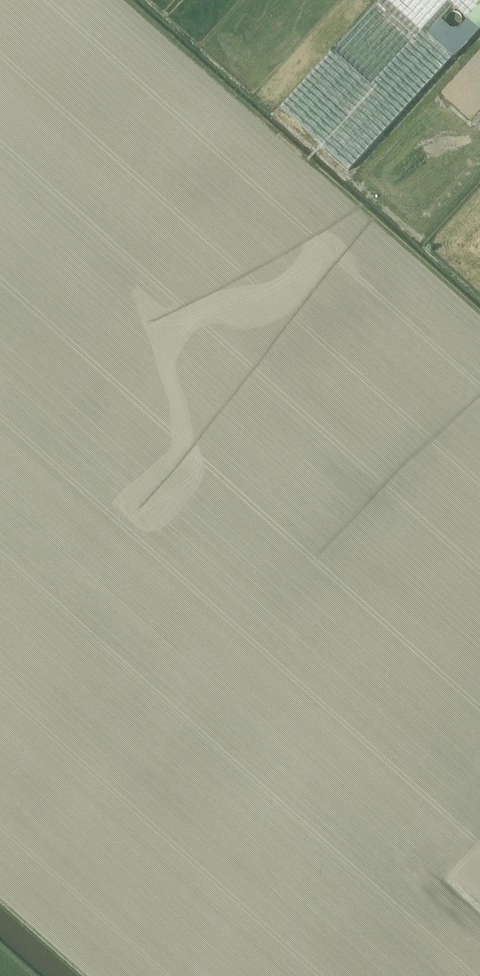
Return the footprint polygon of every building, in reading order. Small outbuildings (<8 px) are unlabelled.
[(378,2),(281,107),(349,170),(453,57),(428,34),(453,6),(467,19),(468,19),(479,5),(479,0),(380,0),(378,2)] [(468,19),(479,30),(479,5),(468,19)]
